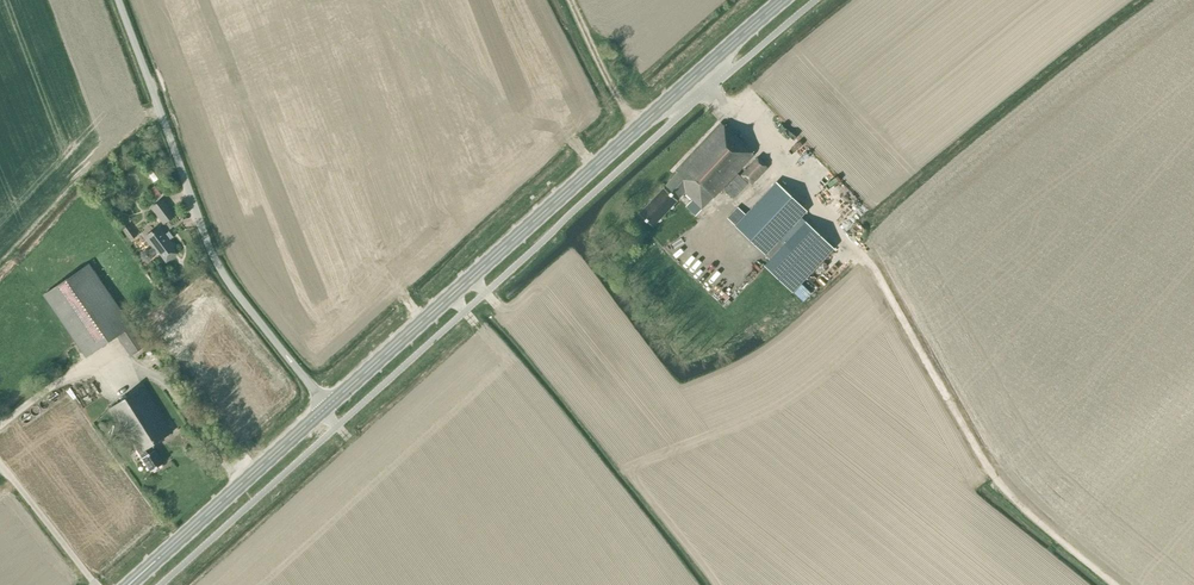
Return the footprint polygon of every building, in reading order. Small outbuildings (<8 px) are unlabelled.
[(701,209),(726,184),(753,155),(721,122),(675,170),(677,172),(639,214),(652,227),(684,192),(701,209)] [(751,185),(768,167),(757,156),(740,175),(751,185)] [(737,174),(723,189),(733,199),(747,183),(737,174)] [(792,292),(834,248),(800,216),(805,211),(774,182),(745,214),(734,225),(764,255),(764,254),(770,260),(764,266),(792,292)] [(164,224),(176,215),(163,199),(152,207),(164,224)] [(126,227),(124,224),(120,226),(131,240),(137,236),(129,225),(126,227)] [(178,253),(174,247),(175,246),(170,239),(173,237),(169,231),(166,233),(160,226),(146,237),(153,247),(149,249),(145,249),(141,252),(141,257),(144,261),(148,262),(152,259),(153,254),(156,252),(157,252),(158,251),(166,262),(178,253)] [(131,325),(130,324),(89,264),(44,295),(86,357),(117,335),(131,355),(146,344),(132,325),(131,325)] [(163,463),(151,445),(172,432),(143,387),(109,408),(135,449),(136,448),(142,457),(151,471),(163,463)]
